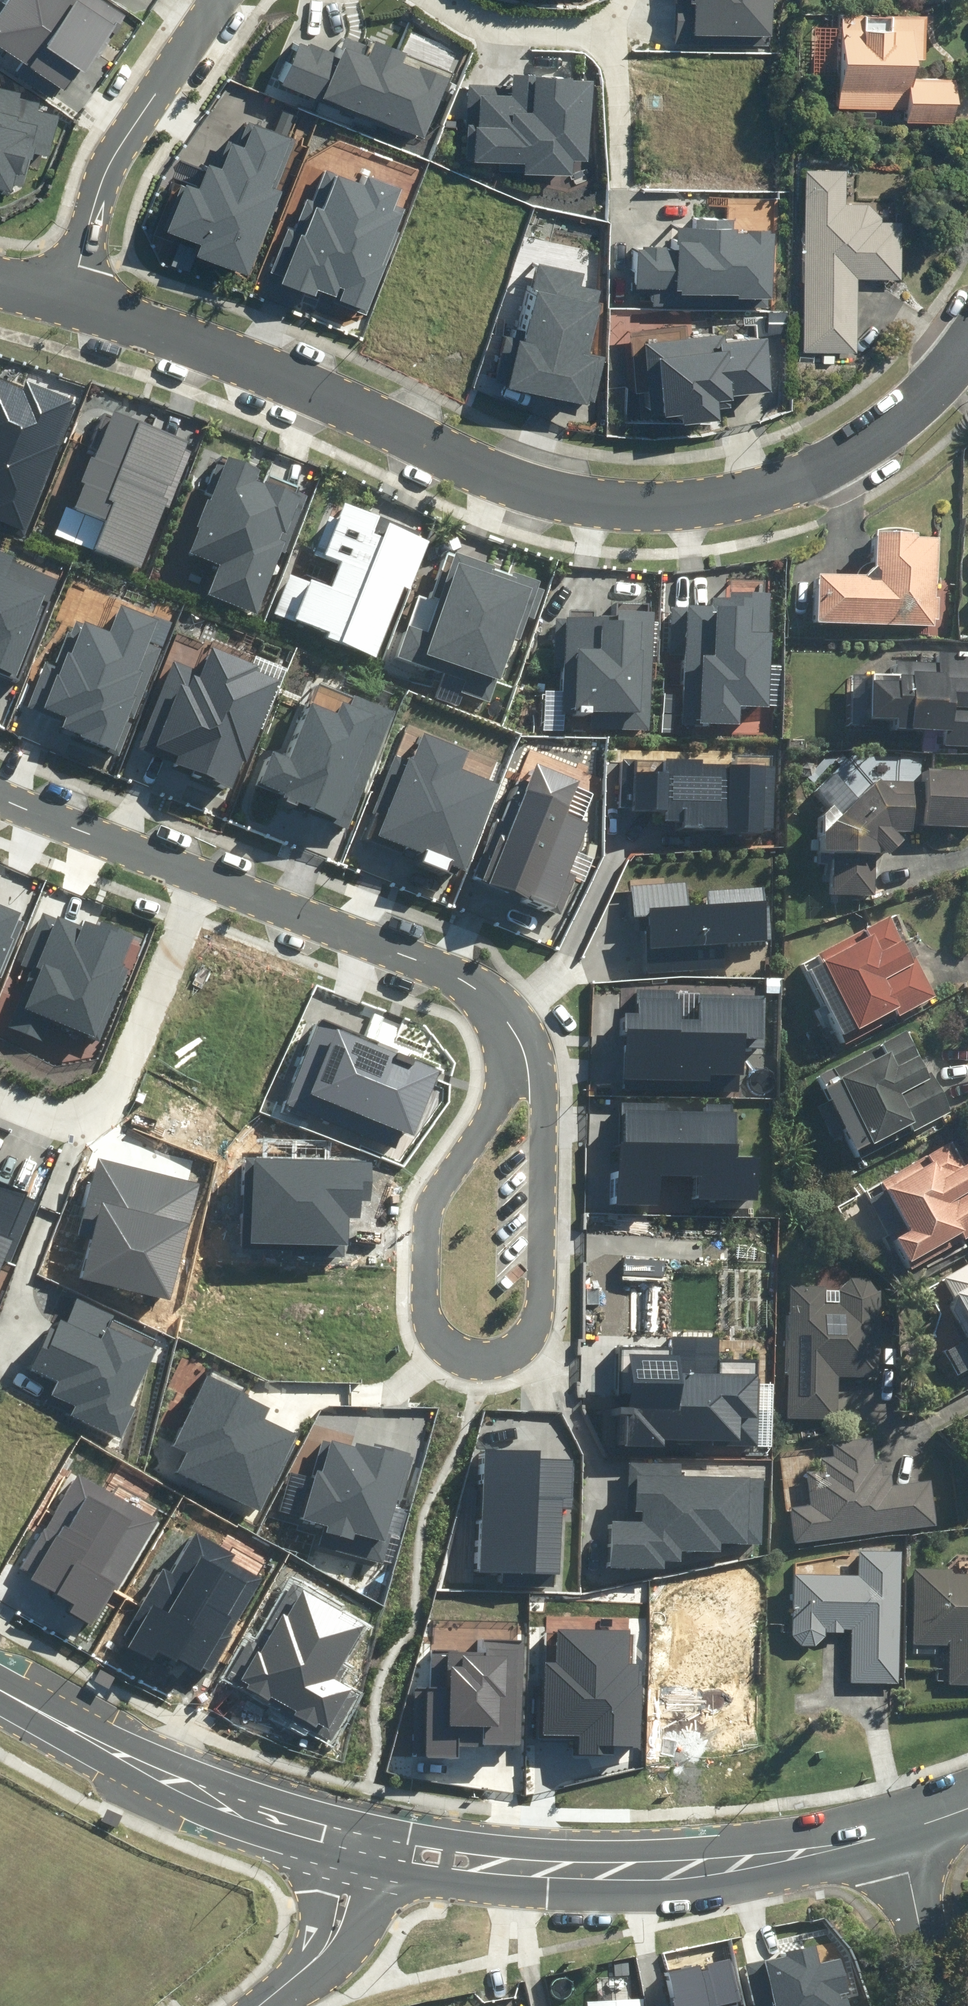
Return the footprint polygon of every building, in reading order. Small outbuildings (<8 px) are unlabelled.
[(867,12),(842,11),(838,106),(906,109),(906,120),(955,122),(957,78),(915,76),(916,55),(924,55),(925,14),(892,13),(891,21),(866,20),(867,12)] [(848,170),(805,169),(801,348),(857,349),(858,276),(901,277),(902,222),(884,222),(885,204),(847,203),(848,170)] [(875,531),(874,570),(867,577),(817,576),(816,623),(935,626),(935,620),(940,620),(941,598),(937,598),(938,539),(913,538),(913,532),(875,531)] [(889,730),(943,733),(942,749),(967,750),(967,654),(941,653),(940,665),(897,663),(897,684),(873,683),(871,721),(889,722),(889,730)] [(824,833),(824,855),(831,855),(831,897),(876,898),(876,871),(905,842),(898,834),(914,835),(914,827),(923,827),(967,829),(967,774),(926,772),(925,784),(874,783),(824,833)] [(916,965),(890,918),(801,966),(845,1046),(937,995),(919,963),(916,965)] [(920,1133),(952,1116),(906,1030),(814,1079),(855,1157),(916,1125),(920,1133)] [(967,1234),(967,1236),(967,1164),(962,1167),(951,1146),(863,1193),(903,1268),(967,1234)] [(967,1262),(941,1279),(953,1299),(946,1304),(967,1340),(945,1355),(957,1376),(967,1369),(967,1263),(967,1262)] [(826,1291),(790,1290),(785,1418),(839,1420),(840,1378),(877,1380),(880,1291),(836,1289),(836,1303),(826,1302),(826,1291)] [(794,1544),(801,1543),(936,1528),(931,1482),(891,1486),(890,1475),(882,1475),(881,1462),(873,1462),(871,1440),(832,1444),(834,1457),(820,1458),(822,1472),(808,1473),(812,1507),(790,1509),(794,1544)] [(855,1574),(793,1571),(790,1629),(790,1631),(790,1632),(791,1634),(791,1635),(792,1637),(792,1638),(793,1639),(794,1640),(795,1642),(796,1643),(798,1644),(799,1644),(800,1645),(802,1646),(803,1646),(805,1646),(806,1647),(808,1647),(809,1647),(811,1646),(812,1646),(814,1646),(815,1645),(816,1644),(818,1643),(819,1643),(820,1641),(821,1640),(822,1639),(823,1638),(824,1637),(824,1635),(825,1634),(825,1632),(825,1631),(852,1632),(849,1681),(894,1683),(901,1552),(857,1550),(855,1574)] [(913,1567),(912,1643),(948,1644),(947,1684),(967,1685),(967,1573),(948,1573),(948,1567),(913,1567)] [(114,1673),(99,1664),(92,1675),(107,1684),(114,1673)] [(120,1813),(104,1806),(99,1817),(115,1824),(120,1813)]
